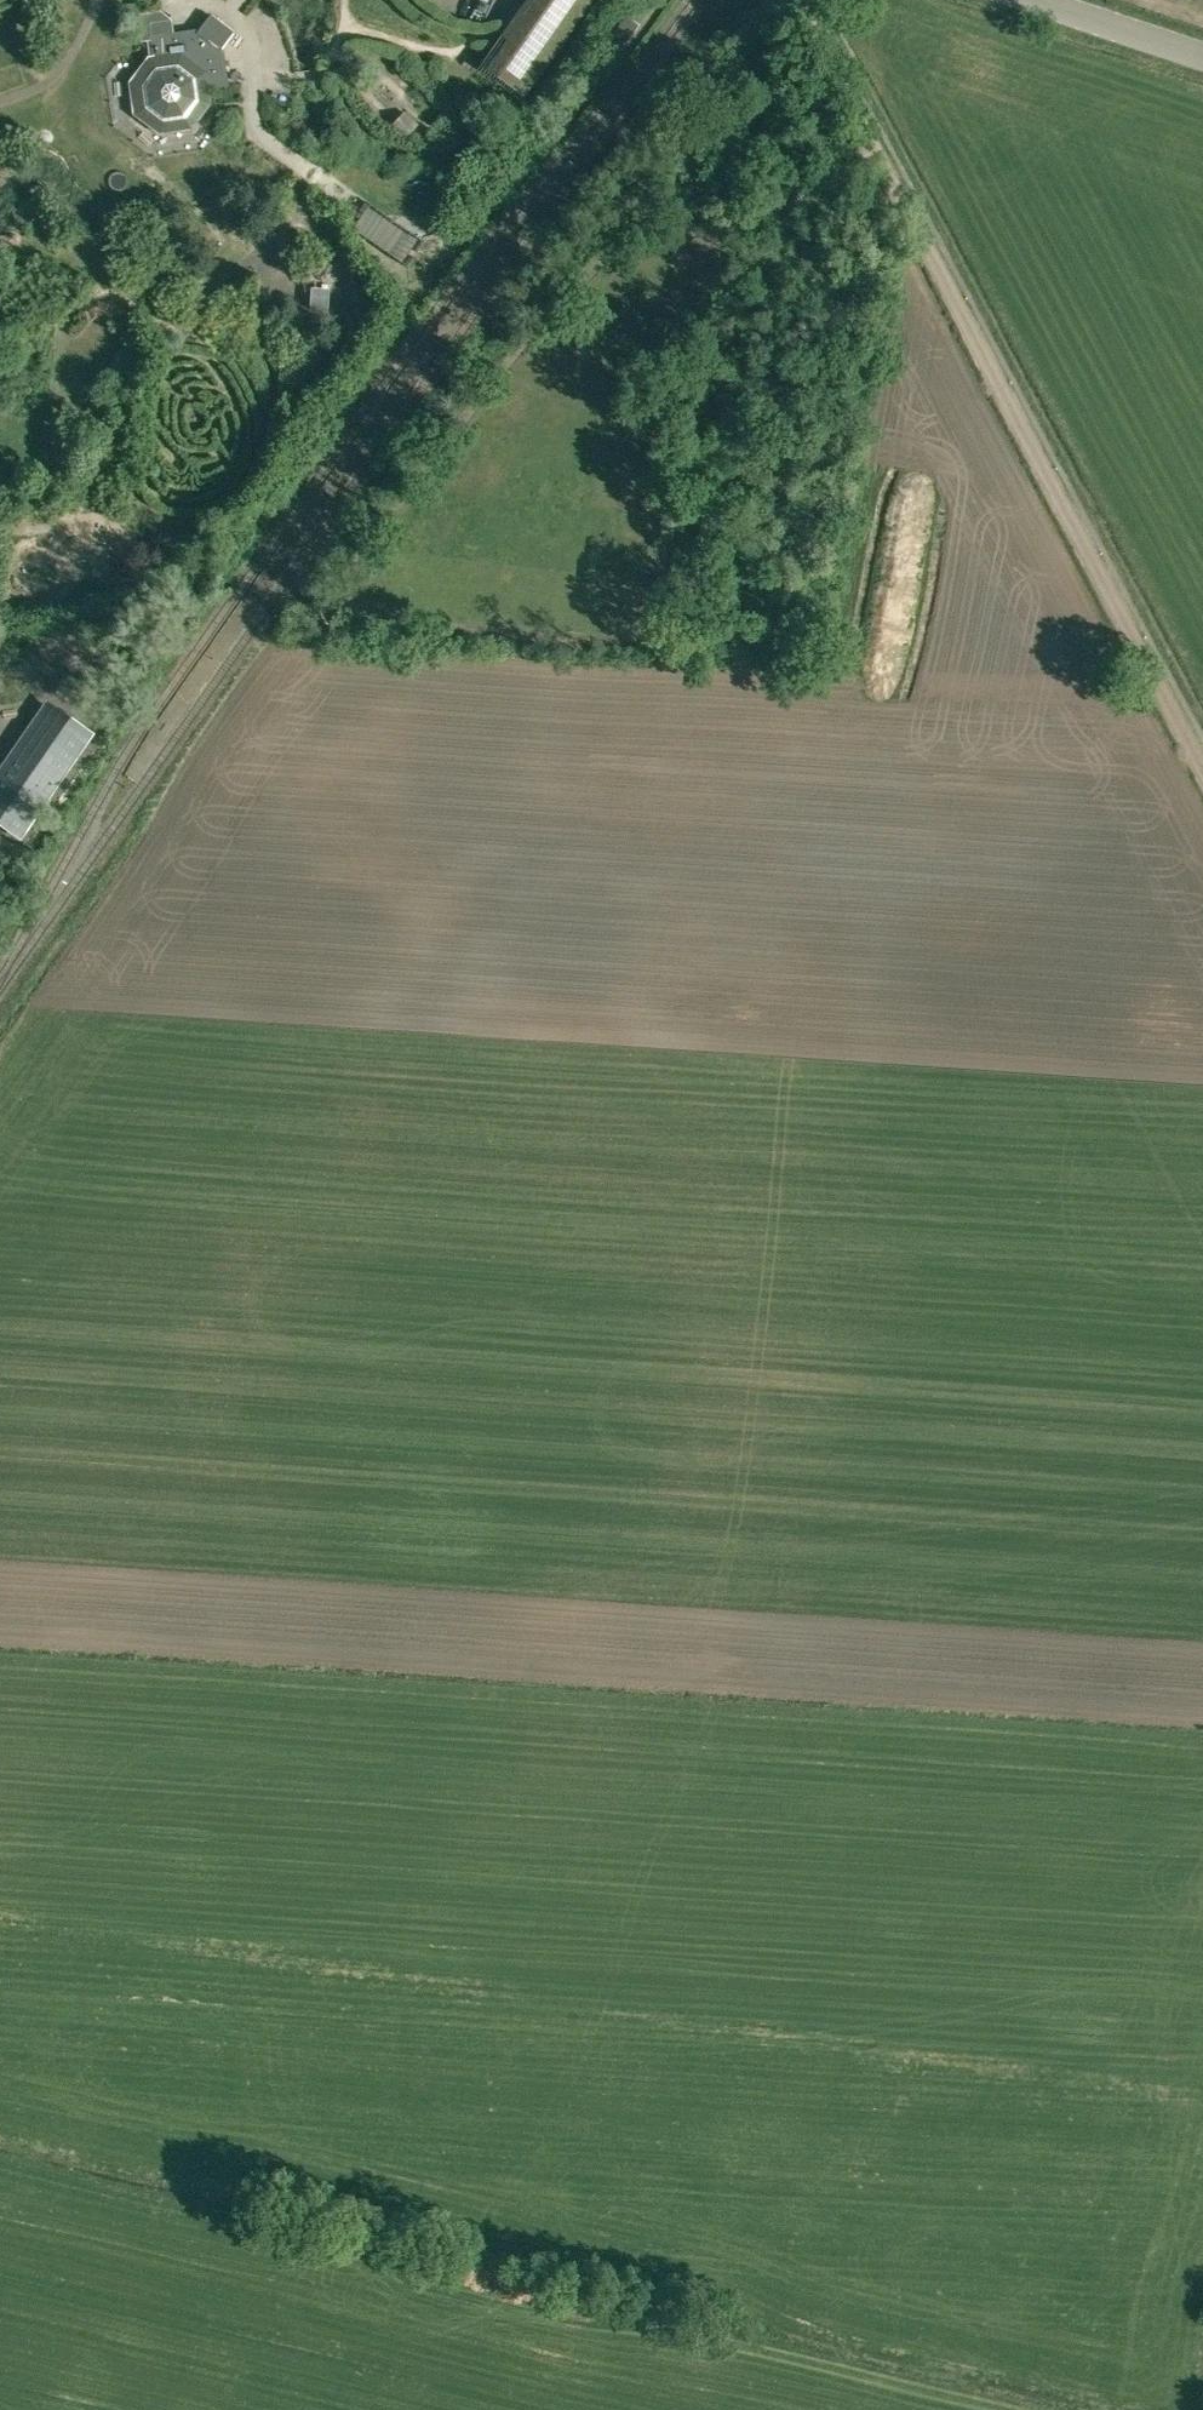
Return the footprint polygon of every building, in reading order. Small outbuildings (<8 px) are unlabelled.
[(529,87),(590,0),(528,0),(508,28),(517,35),(496,64),(529,87)] [(210,18),(197,35),(174,39),(171,19),(160,11),(135,14),(139,42),(147,41),(149,62),(131,88),(136,121),(161,140),(192,135),(211,109),(210,94),(229,91),(224,55),(236,38),(210,18)] [(627,18),(614,35),(621,39),(623,41),(635,24),(633,22),(627,18)] [(0,773),(0,822),(19,835),(89,734),(57,711),(29,751),(20,745),(0,773)]
